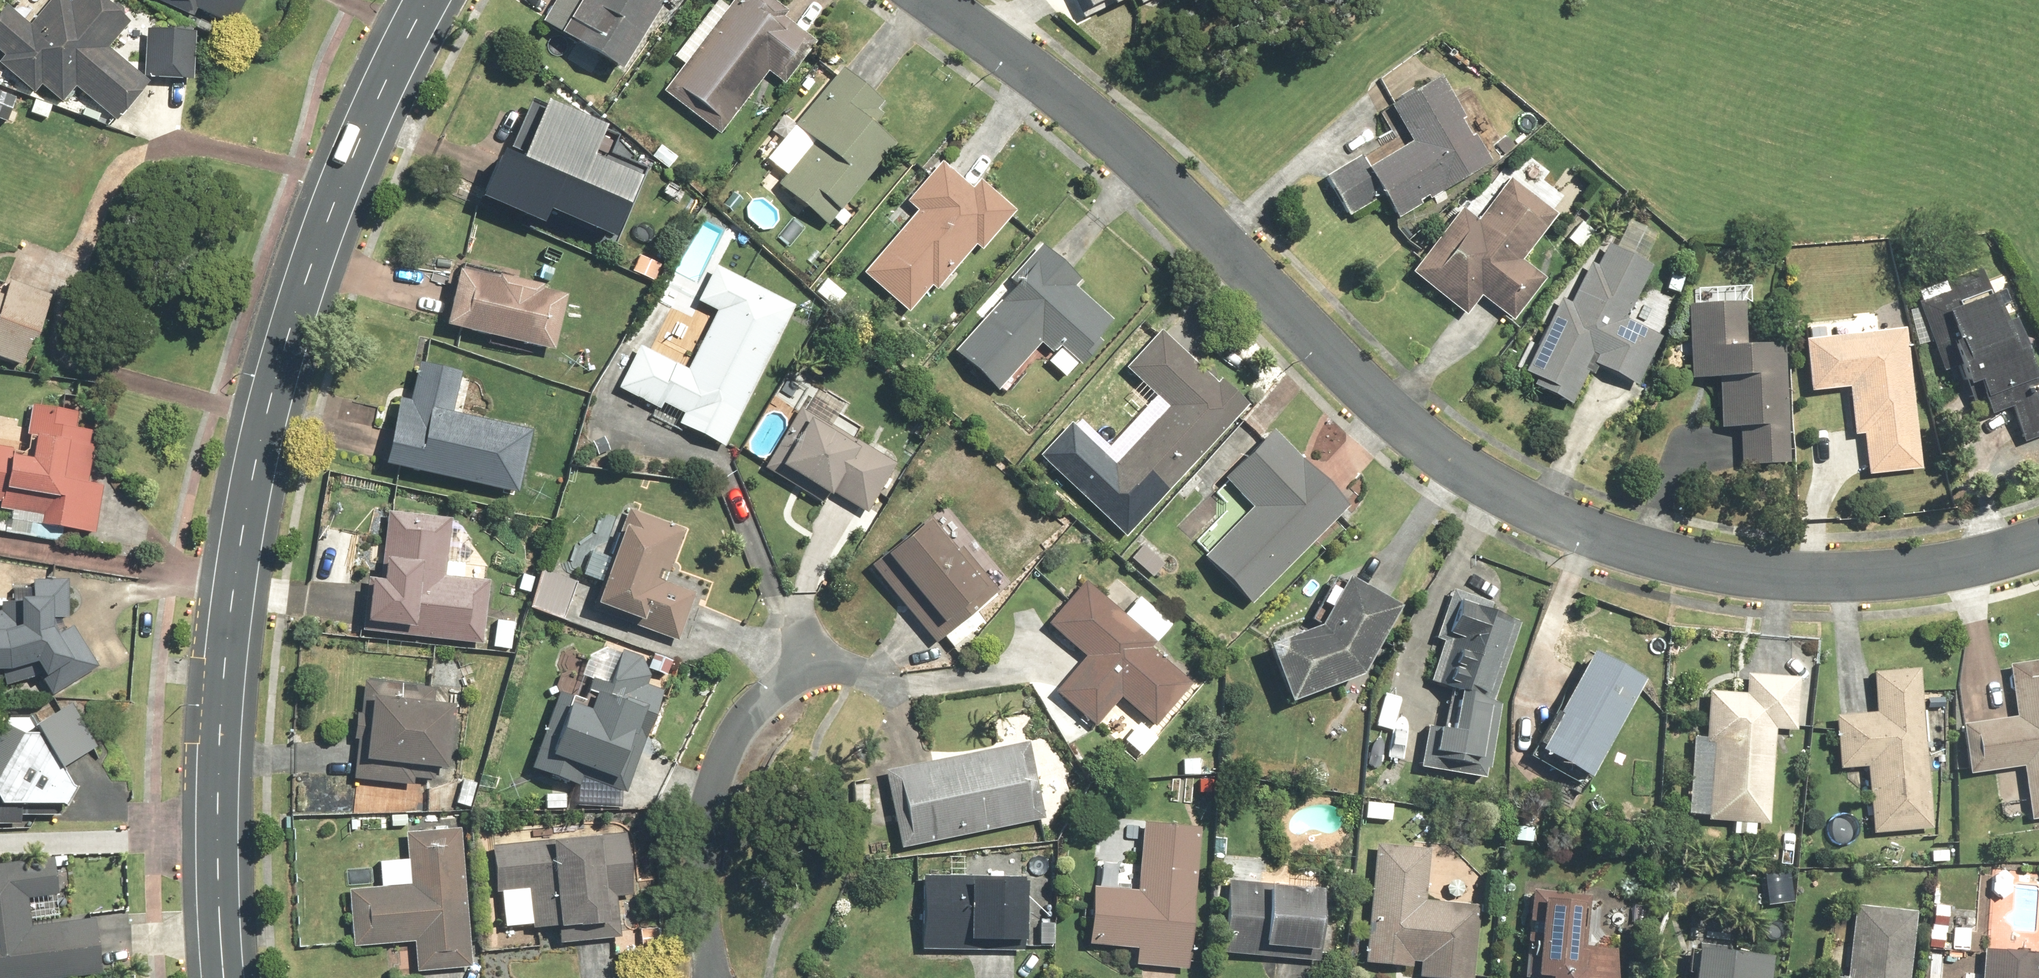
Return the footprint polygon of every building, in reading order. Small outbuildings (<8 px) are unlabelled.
[(0,17),(0,51),(5,55),(0,61),(0,65),(37,95),(44,87),(62,102),(77,85),(119,120),(154,78),(193,80),(196,32),(147,29),(145,74),(112,47),(133,22),(106,0),(77,0),(72,6),(65,0),(53,0),(32,25),(9,6),(0,17)] [(191,9),(194,1),(238,19),(246,0),(169,0),(191,9)] [(543,20),(625,73),(672,0),(556,0),(543,20)] [(770,69),(788,83),(819,43),(787,17),(792,11),(779,0),(735,0),(731,6),(723,0),(720,0),(676,56),(684,62),(663,89),(719,133),(770,69)] [(1091,12),(1115,2),(1117,8),(1135,0),(1086,0),(1091,12)] [(1146,10),(1170,0),(1142,0),(1146,10)] [(831,226),(901,143),(873,120),(887,103),(844,67),(796,123),(817,140),(780,183),(831,226)] [(1492,166),(1443,76),(1393,104),(1415,145),(1372,168),(1365,157),(1326,178),(1348,218),(1388,196),(1399,217),(1492,166)] [(531,221),(537,206),(616,237),(643,170),(598,152),(608,127),(569,111),(562,128),(541,120),(525,162),(504,153),(484,202),(531,221)] [(909,201),(919,210),(865,272),(910,310),(934,282),(938,285),(975,242),(984,249),(1016,210),(980,180),(973,188),(943,161),(909,201)] [(1470,315),(1485,296),(1514,319),(1546,278),(1525,260),(1557,219),(1510,183),(1480,221),(1465,209),(1415,272),(1470,315)] [(1648,259),(1660,235),(1631,221),(1619,244),(1614,242),(1600,269),(1592,265),(1572,305),(1562,299),(1522,380),(1574,406),(1595,364),(1639,387),(1664,337),(1628,319),(1656,263),(1648,259)] [(998,389),(1044,343),(1056,355),(1050,360),(1067,377),(1080,365),(1083,368),(1105,346),(1097,338),(1113,322),(1078,286),(1083,281),(1045,243),(995,293),(1002,301),(956,347),(998,389)] [(727,447),(799,304),(719,264),(701,300),(720,309),(689,369),(641,344),(618,389),(661,411),(665,403),(687,414),(681,424),(727,447)] [(461,267),(448,326),(557,349),(570,290),(461,267)] [(1920,303),(1926,324),(1955,315),(1962,338),(1953,341),(1967,388),(1980,384),(1991,419),(2016,412),(2025,441),(2038,437),(2038,375),(2036,376),(2031,359),(2035,358),(2024,322),(2010,326),(2007,317),(2023,312),(2010,272),(1987,279),(1984,269),(1948,281),(1952,293),(1920,303)] [(27,360),(50,294),(0,277),(0,350),(27,360)] [(1790,467),(1787,345),(1746,346),(1746,303),(1692,304),(1694,380),(1719,379),(1720,431),(1743,430),(1744,468),(1790,467)] [(1143,503),(1152,512),(1247,409),(1161,329),(1127,365),(1144,381),(1131,395),(1145,409),(1101,456),(1071,428),(1049,451),(1125,522),(1143,503)] [(1815,392),(1851,388),(1856,434),(1866,433),(1871,476),(1923,470),(1908,330),(1809,340),(1815,392)] [(536,427),(456,411),(464,371),(420,362),(413,399),(401,397),(388,464),(522,492),(536,427)] [(93,525),(101,487),(80,483),(90,430),(77,428),(80,413),(31,403),(23,447),(0,442),(0,506),(93,525)] [(828,507),(836,494),(870,514),(898,464),(801,408),(765,471),(828,507)] [(1351,504),(1277,428),(1215,488),(1232,505),(1195,541),(1252,601),(1351,504)] [(665,581),(686,528),(635,509),(598,607),(681,639),(698,593),(665,581)] [(491,580),(464,577),(465,564),(447,562),(451,517),(390,511),(384,576),(373,575),(367,632),(485,643),(491,580)] [(1000,590),(964,545),(957,551),(932,520),(873,568),(937,647),(948,638),(956,648),(979,630),(968,616),(1000,590)] [(581,579),(543,569),(532,610),(569,620),(581,579)] [(1291,698),(1364,674),(1405,604),(1351,576),(1327,622),(1271,642),(1291,698)] [(1098,725),(1122,696),(1157,725),(1191,684),(1151,650),(1173,624),(1140,597),(1126,614),(1085,580),(1050,622),(1090,655),(1059,692),(1098,725)] [(5,670),(8,687),(41,673),(57,696),(98,666),(73,627),(63,636),(55,628),(54,618),(72,617),(69,584),(17,588),(17,601),(3,601),(3,611),(0,611),(0,671),(5,670)] [(1495,699),(1518,618),(1457,601),(1434,681),(1495,699)] [(1594,776),(1650,678),(1599,648),(1542,746),(1594,776)] [(652,672),(644,657),(622,649),(610,680),(596,674),(589,692),(598,695),(593,709),(559,696),(531,769),(578,787),(582,775),(629,792),(666,691),(647,684),(652,672)] [(2012,663),(2018,715),(1967,721),(1974,773),(2026,766),(2033,817),(2038,817),(2038,659),(2012,663)] [(1878,711),(1839,714),(1843,769),(1869,767),(1874,834),(1934,830),(1922,666),(1875,669),(1878,711)] [(1770,824),(1778,729),(1800,731),(1804,676),(1750,672),(1749,693),(1712,690),(1708,735),(1695,734),(1688,819),(1735,823),(1734,833),(1757,835),(1758,823),(1770,824)] [(450,769),(457,702),(438,700),(439,687),(366,680),(357,779),(416,785),(418,766),(450,769)] [(1492,779),(1502,701),(1493,700),(1453,695),(1449,725),(1428,722),(1422,770),(1492,779)] [(28,825),(28,816),(66,816),(81,792),(68,771),(105,747),(75,702),(39,726),(32,717),(0,718),(0,826),(28,825)] [(1031,741),(887,770),(902,846),(1046,818),(1031,741)] [(1094,884),(1090,944),(1138,947),(1137,965),(1190,970),(1202,825),(1144,821),(1138,888),(1094,884)] [(472,966),(466,830),(412,833),(413,858),(382,859),(384,886),(352,888),(354,943),(419,940),(421,969),(472,966)] [(639,835),(494,843),(497,891),(533,889),(536,944),(623,939),(621,901),(642,900),(639,835)] [(1479,901),(1427,898),(1431,846),(1375,843),(1368,963),(1420,966),(1419,977),(1475,977),(1479,901)] [(925,874),(922,948),(1024,952),(1024,940),(1028,941),(1028,932),(1036,932),(1037,922),(1028,921),(1031,853),(972,850),(971,876),(925,874)] [(105,973),(98,917),(33,925),(30,898),(62,894),(58,858),(0,865),(0,977),(66,977),(105,973)] [(1232,882),(1229,954),(1268,956),(1268,946),(1324,948),(1327,887),(1232,882)] [(1592,893),(1531,891),(1529,977),(1621,977),(1622,948),(1590,947),(1592,893)] [(1917,910),(1857,905),(1851,977),(1832,975),(1832,977),(1911,977),(1917,910)] [(1976,926),(1956,925),(1953,947),(1974,949),(1976,926)] [(1777,956),(1701,947),(1698,977),(1774,977),(1777,956)] [(1986,949),(1984,977),(2038,977),(2038,952),(1986,949)]
